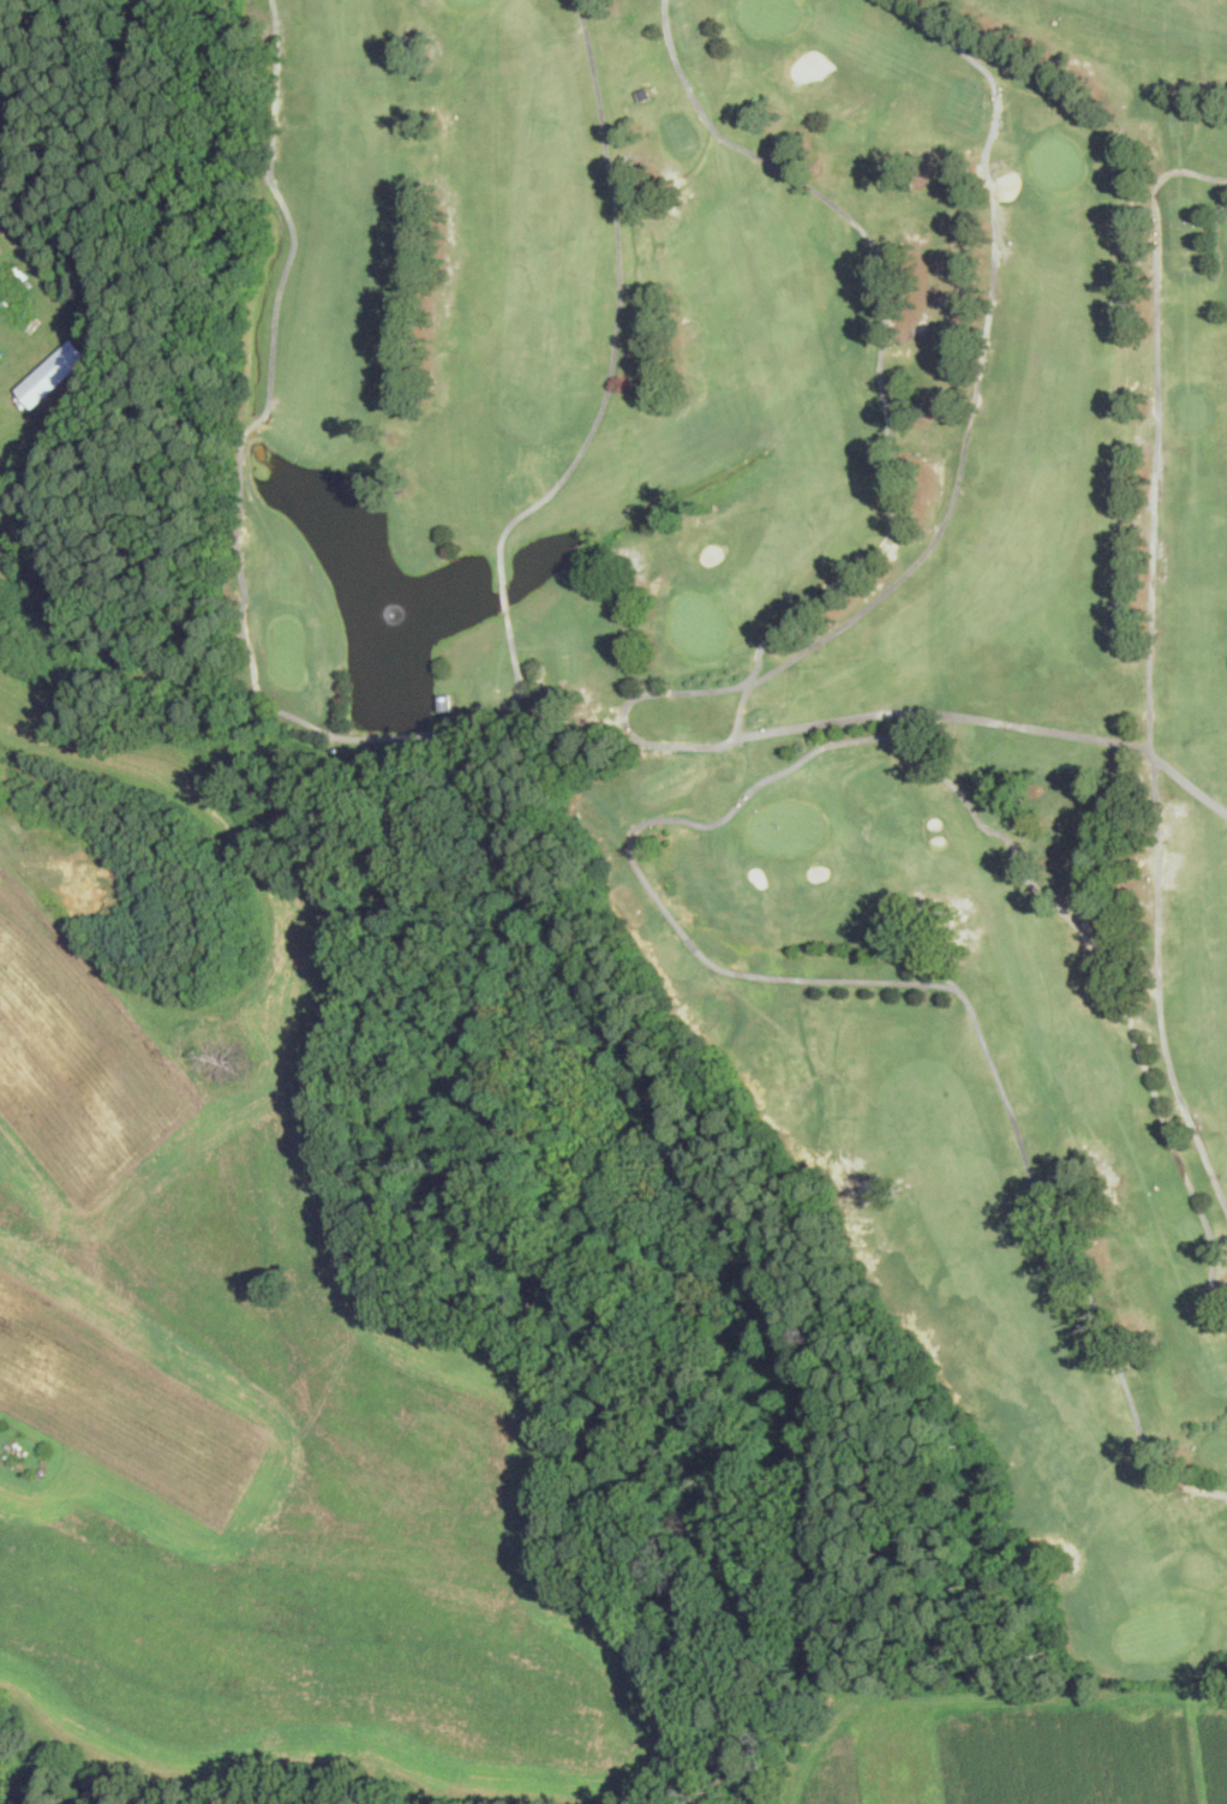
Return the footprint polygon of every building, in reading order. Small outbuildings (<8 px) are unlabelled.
[(652,100),(640,104),(635,92),(647,88),(652,100)] [(90,357),(36,408),(18,389),(73,339),(90,357)] [(451,711),(441,712),(439,694),(450,694),(451,711)]
